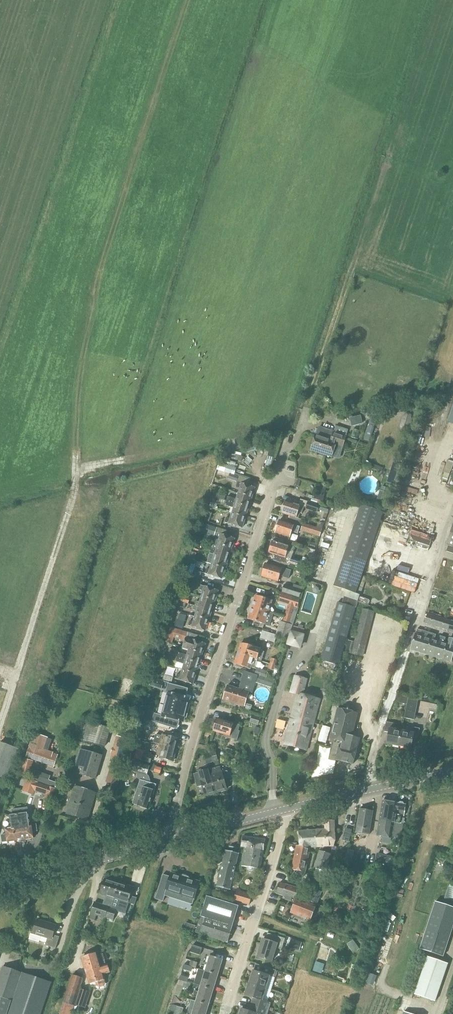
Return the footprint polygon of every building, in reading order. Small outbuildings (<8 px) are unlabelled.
[(402,416),(400,425),(401,428),(409,430),(411,427),(413,420),(412,417),(413,415),(405,413),(404,415),(402,416)] [(361,416),(350,418),(352,426),(362,423),(361,416)] [(316,435),(311,450),(333,457),(336,446),(343,448),(347,435),(349,429),(336,425),(334,431),(319,426),(316,435)] [(351,437),(357,439),(360,430),(354,429),(351,437)] [(220,462),(217,469),(230,474),(229,477),(229,479),(237,481),(239,476),(234,475),(237,467),(235,467),(228,465),(220,462)] [(236,487),(240,488),(238,493),(252,498),(255,488),(238,482),(236,487)] [(380,490),(376,505),(385,508),(390,493),(391,489),(382,486),(381,490),(380,490)] [(319,487),(316,500),(324,502),(326,489),(319,487)] [(227,498),(227,501),(249,508),(252,498),(238,493),(236,499),(228,496),(227,498)] [(302,514),(305,506),(286,500),(282,513),(299,518),(301,513),(302,514)] [(226,501),(225,505),(233,508),(232,513),(246,518),(249,508),(227,501),(226,501)] [(308,501),(306,509),(318,512),(319,510),(328,513),(330,508),(308,501)] [(334,586),(346,590),(344,597),(358,601),(360,595),(356,594),(384,512),(361,505),(334,586)] [(227,517),(225,522),(243,528),(246,518),(232,513),(230,518),(227,517)] [(300,527),(280,520),(276,533),(291,537),(292,532),(298,533),(300,527)] [(203,523),(200,532),(215,537),(218,528),(203,523)] [(317,527),(303,523),(301,530),(320,537),(322,529),(317,527)] [(214,543),(214,544),(217,545),(218,544),(232,549),(235,539),(226,536),(228,531),(218,528),(216,533),(218,533),(216,538),(214,543)] [(276,555),(274,561),(289,566),(289,565),(291,560),(286,558),(288,552),(294,553),(296,547),(283,543),(283,544),(273,541),(272,546),(270,547),(269,550),(270,552),(269,553),(276,555)] [(218,544),(217,545),(214,544),(214,543),(209,542),(208,545),(213,547),(212,548),(206,546),(204,551),(211,553),(229,559),(232,549),(218,544)] [(209,558),(208,563),(211,564),(225,569),(229,559),(211,553),(209,558)] [(299,561),(291,558),(291,560),(289,565),(297,568),(299,561)] [(261,573),(262,575),(262,576),(279,582),(281,576),(289,579),(292,570),(282,567),(282,568),(266,563),(264,569),(262,570),(261,573)] [(210,569),(207,568),(205,573),(222,579),(225,569),(211,564),(210,569)] [(284,584),(282,592),(300,598),(302,590),(303,587),(294,584),(293,587),(284,584)] [(200,590),(203,591),(201,596),(215,601),(218,591),(201,585),(200,590)] [(301,599),(282,593),(279,603),(298,609),(301,599)] [(256,595),(252,607),(273,614),(269,612),(273,601),(256,595)] [(199,602),(197,601),(195,605),(212,611),(215,601),(201,596),(199,602)] [(338,602),(321,660),(340,666),(356,608),(358,601),(344,597),(342,604),(338,602)] [(358,601),(357,602),(367,606),(369,600),(359,597),(358,601)] [(194,610),(196,611),(195,616),(209,621),(212,611),(195,605),(194,610)] [(273,614),(252,607),(248,619),(270,625),(273,614)] [(363,610),(352,654),(363,657),(375,612),(363,610)] [(179,613),(178,619),(185,621),(187,615),(179,613)] [(428,613),(425,623),(443,629),(443,628),(446,619),(428,613)] [(193,621),(190,621),(189,625),(206,631),(209,621),(195,616),(193,621)] [(277,635),(289,639),(292,631),(293,625),(295,621),(291,620),(291,619),(284,617),(283,621),(290,623),(290,624),(280,621),(276,635),(277,635)] [(443,628),(443,629),(450,631),(449,630),(452,620),(446,619),(443,628)] [(289,639),(287,645),(302,650),(306,635),(304,634),(305,629),(303,629),(304,626),(300,625),(299,628),(294,626),(292,631),(289,639)] [(168,637),(167,642),(172,644),(174,637),(186,641),(184,647),(203,653),(206,644),(196,641),(198,636),(188,633),(176,629),(171,627),(168,635),(168,637)] [(416,633),(410,649),(427,655),(433,634),(422,630),(417,629),(416,633)] [(276,635),(263,630),(260,638),(275,643),(277,635),(276,635)] [(436,635),(433,634),(427,655),(435,657),(440,641),(439,641),(439,640),(435,639),(436,635)] [(439,641),(440,641),(435,657),(443,660),(448,643),(445,642),(446,638),(441,636),(439,640),(439,641)] [(448,643),(443,660),(452,662),(452,658),(452,640),(452,639),(451,644),(448,643)] [(348,641),(346,653),(352,654),(354,643),(348,641)] [(261,649),(241,643),(238,653),(262,661),(265,652),(261,650),(261,649)] [(187,655),(179,652),(177,657),(199,664),(203,653),(184,647),(183,648),(188,650),(187,655)] [(170,649),(169,655),(177,657),(179,652),(170,649)] [(251,669),(252,667),(255,668),(258,660),(262,661),(238,653),(235,663),(251,669)] [(176,662),(179,662),(177,668),(182,669),(196,674),(199,664),(177,657),(176,662)] [(268,669),(275,671),(272,680),(276,681),(280,667),(277,665),(277,666),(270,663),(268,669)] [(255,674),(265,678),(267,671),(257,668),(255,674)] [(177,674),(176,679),(193,684),(196,674),(182,669),(180,675),(177,674)] [(223,700),(245,706),(243,711),(250,713),(253,706),(246,704),(250,692),(253,693),(256,683),(274,689),(276,681),(272,680),(265,678),(255,674),(245,671),(239,689),(228,685),(223,700)] [(290,693),(297,696),(284,744),(307,751),(321,699),(304,694),(308,679),(295,675),(290,693)] [(190,698),(182,696),(184,687),(168,683),(166,693),(167,693),(166,697),(165,705),(188,711),(190,704),(189,704),(189,703),(190,698)] [(407,704),(409,698),(409,696),(397,694),(395,702),(407,704)] [(415,720),(418,700),(409,698),(407,704),(405,718),(415,720)] [(186,718),(188,711),(165,705),(164,707),(162,715),(154,713),(152,722),(173,728),(175,720),(184,723),(185,717),(186,718)] [(143,708),(141,718),(148,720),(151,710),(143,708)] [(328,760),(336,762),(336,760),(354,764),(360,738),(348,735),(354,712),(339,708),(337,715),(330,743),(332,743),(328,760)] [(95,724),(84,721),(78,740),(106,748),(111,728),(113,720),(97,716),(95,724)] [(261,718),(253,716),(250,723),(259,725),(261,718)] [(214,731),(229,736),(229,738),(238,741),(240,731),(239,731),(240,725),(218,718),(216,725),(214,725),(213,728),(214,730),(214,731)] [(156,735),(154,743),(160,744),(177,748),(180,739),(167,736),(169,729),(144,722),(142,728),(152,731),(159,733),(158,735),(156,735)] [(385,731),(389,732),(387,744),(399,746),(402,730),(393,728),(394,723),(386,722),(385,731)] [(412,732),(402,730),(399,746),(411,749),(414,737),(418,738),(420,728),(413,727),(412,732)] [(42,750),(46,738),(34,735),(26,757),(54,767),(58,755),(42,750)] [(125,766),(132,740),(117,736),(111,762),(125,766)] [(136,748),(137,748),(134,759),(151,763),(153,755),(147,754),(148,752),(147,752),(150,743),(139,740),(136,748)] [(0,744),(0,777),(9,780),(21,749),(1,742),(0,744)] [(156,755),(160,756),(159,758),(174,762),(177,748),(160,744),(154,743),(159,745),(156,755)] [(77,762),(76,762),(73,772),(96,779),(103,756),(85,751),(85,752),(81,750),(77,762)] [(219,760),(216,751),(210,753),(213,762),(219,760)] [(210,753),(207,754),(204,755),(207,763),(213,762),(210,753)] [(25,759),(21,774),(30,776),(34,762),(25,759)] [(133,760),(130,770),(134,771),(137,772),(139,772),(138,775),(138,779),(140,781),(133,803),(149,809),(157,784),(150,782),(150,780),(149,777),(147,775),(148,770),(153,772),(154,765),(151,764),(151,766),(137,762),(133,760)] [(153,772),(161,774),(162,768),(157,767),(157,766),(154,765),(153,772)] [(211,769),(212,774),(211,774),(216,793),(227,789),(224,779),(229,778),(227,771),(223,772),(223,771),(222,771),(221,767),(211,769)] [(122,772),(110,768),(106,782),(118,786),(122,772)] [(198,775),(194,776),(195,780),(197,787),(202,786),(205,796),(216,793),(211,774),(210,775),(208,770),(197,773),(198,775)] [(35,771),(32,779),(56,787),(57,783),(49,780),(51,776),(35,771)] [(27,779),(23,791),(32,794),(33,792),(46,796),(45,798),(52,800),(55,789),(49,787),(49,786),(36,782),(27,779)] [(96,792),(75,785),(67,813),(88,820),(96,792)] [(381,811),(400,815),(404,816),(405,805),(404,805),(403,802),(401,802),(399,804),(383,801),(381,811)] [(27,807),(17,809),(19,820),(18,820),(21,840),(33,838),(33,832),(38,831),(37,824),(32,825),(32,824),(31,824),(30,813),(28,813),(27,807)] [(6,834),(2,835),(3,842),(8,841),(8,842),(21,840),(18,820),(19,820),(17,809),(12,810),(13,815),(10,815),(12,827),(5,828),(6,834)] [(360,809),(356,833),(369,835),(373,811),(360,809)] [(153,811),(151,819),(165,822),(167,814),(153,811)] [(379,820),(395,822),(395,823),(400,823),(401,817),(400,817),(400,815),(381,811),(379,820)] [(379,820),(378,828),(377,836),(392,838),(395,823),(395,822),(379,820)] [(320,850),(319,850),(314,868),(326,872),(332,854),(331,854),(333,847),(334,847),(335,843),(334,821),(325,822),(326,829),(316,830),(318,847),(321,847),(320,850)] [(300,846),(311,847),(310,850),(311,850),(311,848),(312,848),(318,847),(316,830),(300,831),(300,846)] [(244,851),(249,851),(248,856),(252,856),(253,853),(263,855),(265,840),(243,836),(242,847),(245,847),(244,851)] [(297,845),(292,869),(298,870),(297,874),(305,876),(306,872),(309,859),(311,850),(310,850),(311,847),(300,846),(297,845)] [(229,851),(226,851),(217,887),(230,890),(239,854),(236,853),(238,848),(230,846),(229,851)] [(348,849),(345,859),(352,861),(355,851),(348,849)] [(249,851),(244,851),(242,866),(261,869),(263,855),(253,853),(252,856),(248,856),(249,851)] [(374,866),(391,870),(394,857),(377,853),(374,866)] [(163,874),(156,899),(163,901),(165,896),(193,904),(200,882),(171,874),(170,877),(163,874)] [(105,906),(95,902),(90,919),(95,921),(97,915),(105,918),(106,918),(109,906),(115,897),(119,883),(105,878),(100,893),(108,896),(105,906)] [(420,949),(443,957),(452,928),(452,907),(452,882),(450,881),(443,904),(435,901),(420,949)] [(109,906),(106,918),(114,920),(116,913),(125,916),(128,904),(134,906),(136,900),(130,898),(134,887),(119,883),(115,897),(109,906)] [(296,899),(297,898),(300,889),(280,883),(277,893),(286,896),(285,899),(291,901),(292,898),(296,899)] [(318,904),(322,892),(310,887),(306,900),(318,904)] [(237,888),(235,895),(234,900),(249,905),(253,895),(241,891),(242,889),(237,888)] [(239,906),(207,896),(196,933),(228,943),(239,906)] [(297,898),(296,899),(291,913),(310,921),(316,905),(297,898)] [(42,936),(48,938),(46,945),(56,948),(60,937),(54,935),(57,925),(38,919),(33,934),(31,934),(30,939),(40,942),(42,936)] [(272,941),(263,939),(257,957),(272,962),(276,948),(282,950),(285,938),(274,935),(272,941)] [(291,938),(288,946),(299,950),(302,941),(291,938)] [(202,948),(191,944),(189,952),(200,955),(202,948)] [(100,962),(97,953),(82,958),(86,972),(102,967),(107,966),(105,960),(108,959),(106,953),(100,954),(102,961),(100,962)] [(205,971),(218,975),(223,960),(210,956),(205,971)] [(415,995),(417,995),(433,1001),(435,1001),(448,963),(428,957),(415,995)] [(52,982),(22,972),(22,973),(3,966),(0,975),(0,1013),(41,1013),(52,982)] [(102,967),(86,972),(90,985),(96,983),(96,984),(97,986),(100,987),(104,986),(106,983),(105,980),(106,980),(104,973),(108,971),(107,966),(102,967)] [(261,973),(253,970),(249,983),(271,990),(276,970),(263,966),(261,973)] [(199,969),(195,984),(200,986),(214,990),(218,975),(205,971),(199,969)] [(66,997),(64,1002),(66,1002),(75,1005),(76,1000),(80,988),(83,978),(73,975),(66,997)] [(180,979),(178,985),(183,986),(190,989),(192,983),(188,982),(180,979)] [(253,998),(253,1000),(251,1004),(269,1010),(271,1003),(269,1002),(267,1002),(271,990),(249,983),(245,995),(253,998)] [(195,996),(197,997),(196,1001),(209,1005),(213,990),(200,986),(199,992),(195,991),(193,996),(195,996)] [(76,1000),(75,1005),(82,1007),(84,1003),(88,991),(83,989),(80,988),(76,1000)] [(187,1013),(206,1013),(209,1005),(196,1001),(192,1000),(187,1013)] [(66,1002),(62,1013),(72,1013),(75,1005),(66,1002)] [(170,1010),(175,1012),(175,1011),(182,1013),(184,1008),(172,1004),(170,1010)] [(241,1009),(240,1013),(268,1013),(269,1010),(251,1004),(249,1011),(241,1009)]
